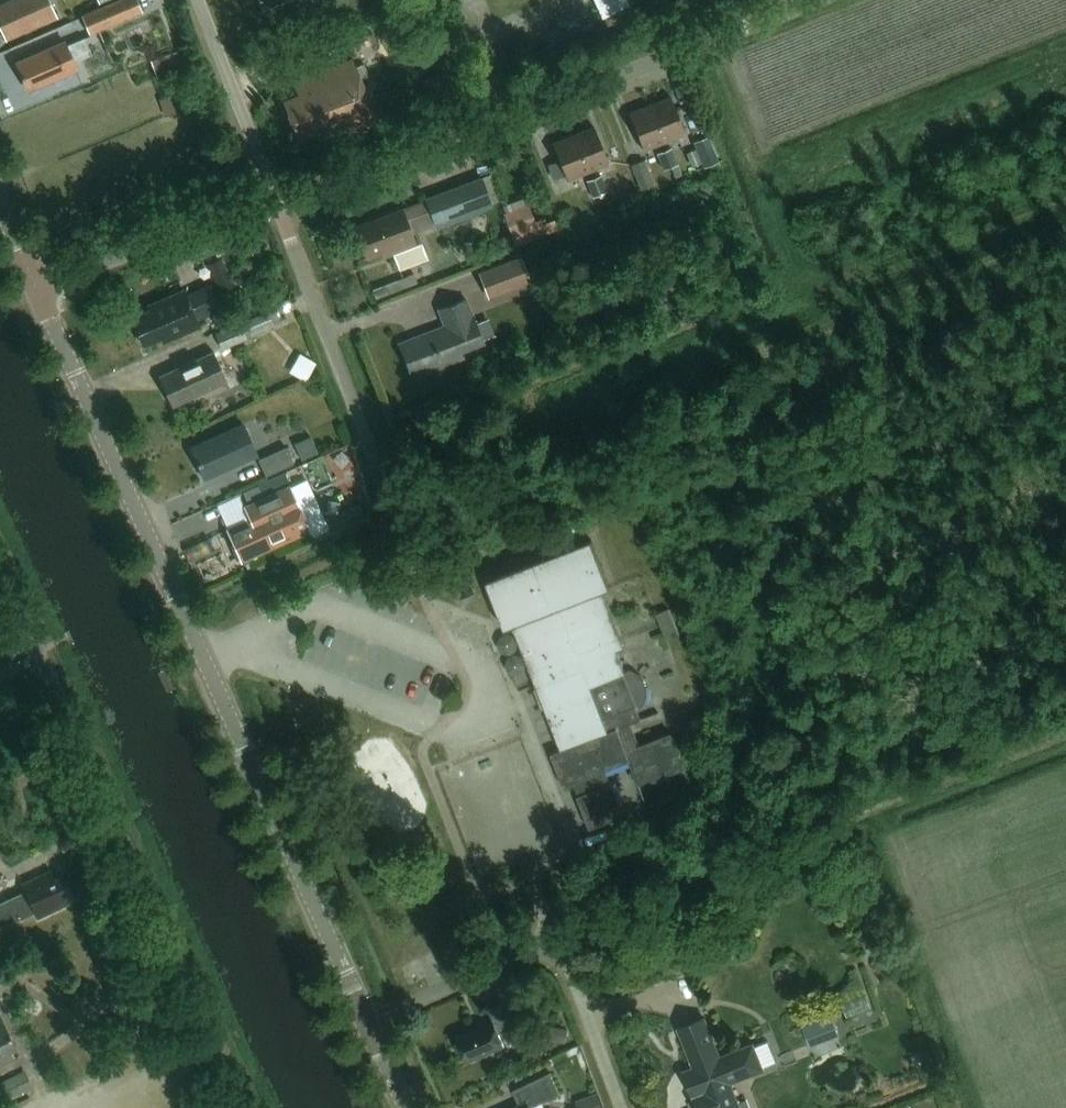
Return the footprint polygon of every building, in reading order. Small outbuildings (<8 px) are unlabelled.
[(57,18),(49,0),(13,0),(0,6),(0,27),(6,41),(57,18)] [(90,35),(142,12),(137,0),(119,0),(82,16),(90,35)] [(260,8),(281,0),(257,0),(260,8)] [(66,47),(64,42),(16,64),(28,92),(76,71),(73,63),(91,55),(84,39),(66,47)] [(350,135),(377,125),(353,61),(293,84),(298,96),(283,102),(298,142),(320,134),(323,140),(348,130),(350,135)] [(447,83),(442,72),(421,81),(426,92),(421,95),(431,117),(464,103),(454,80),(447,83)] [(184,109),(178,93),(158,100),(164,116),(184,109)] [(671,98),(650,106),(664,143),(685,135),(671,98)] [(650,106),(629,115),(643,152),(664,143),(650,106)] [(594,128),(573,136),(588,173),(608,165),(594,128)] [(573,136),(552,145),(566,182),(588,173),(573,136)] [(716,156),(707,136),(693,143),(702,162),(716,156)] [(663,170),(678,164),(671,148),(657,154),(663,170)] [(593,197),(607,192),(601,176),(587,181),(593,197)] [(425,201),(434,226),(488,206),(478,180),(424,200),(425,201)] [(392,253),(414,245),(410,235),(434,226),(425,201),(401,210),(356,227),(367,258),(391,249),(392,253)] [(533,220),(526,202),(505,210),(512,228),(533,220)] [(527,253),(485,268),(495,295),(537,281),(527,253)] [(208,265),(215,280),(222,295),(234,289),(227,275),(220,260),(208,265)] [(186,296),(183,291),(147,307),(149,311),(132,319),(144,347),(161,339),(163,344),(199,328),(196,321),(214,313),(203,289),(186,296)] [(420,376),(463,359),(461,352),(483,343),(483,342),(476,325),(466,299),(438,310),(445,326),(399,344),(410,371),(417,368),(420,376)] [(279,323),(274,310),(267,313),(267,312),(215,333),(222,350),(253,337),(252,335),(279,323)] [(476,325),(483,342),(495,337),(488,320),(476,325)] [(302,352),(294,373),(313,380),(321,359),(302,352)] [(172,407),(227,382),(213,353),(158,378),(172,407)] [(204,480),(257,456),(243,425),(190,449),(204,480)] [(310,438),(294,445),(302,462),(318,455),(310,438)] [(293,464),(286,448),(258,460),(266,476),(293,464)] [(262,494),(288,483),(284,474),(258,485),(262,494)] [(306,479),(289,487),(245,507),(244,506),(243,507),(249,520),(227,530),(241,562),(310,531),(312,536),(329,529),(306,479)] [(579,540),(570,517),(551,525),(559,547),(579,540)] [(505,630),(513,628),(561,752),(551,755),(563,788),(573,784),(578,797),(577,798),(590,830),(623,817),(611,784),(610,784),(605,772),(629,763),(638,786),(651,781),(652,783),(685,770),(672,736),(640,748),(632,725),(641,722),(635,708),(637,707),(644,707),(642,689),(639,682),(624,672),(621,677),(613,656),(621,653),(599,596),(606,593),(587,544),(487,582),(505,630)] [(667,639),(679,634),(670,610),(657,615),(667,639)] [(76,900),(65,873),(53,878),(50,872),(21,884),(24,893),(26,895),(0,906),(0,930),(34,916),(35,920),(78,902),(76,900)] [(448,953),(438,958),(442,968),(453,964),(448,953)] [(493,1023),(456,1039),(466,1063),(504,1047),(499,1035),(511,1029),(501,1005),(488,1010),(493,1023)] [(839,1035),(829,1009),(800,1020),(810,1046),(839,1035)] [(679,1031),(695,1069),(685,1073),(699,1107),(738,1107),(729,1084),(762,1071),(753,1047),(720,1060),(704,1021),(679,1031)] [(25,1074),(18,1077),(17,1074),(0,1082),(0,1087),(6,1100),(32,1087),(25,1074)] [(560,1096),(550,1074),(513,1092),(519,1107),(517,1107),(535,1107),(560,1096)] [(579,1098),(582,1107),(609,1107),(605,1091),(579,1098)]
